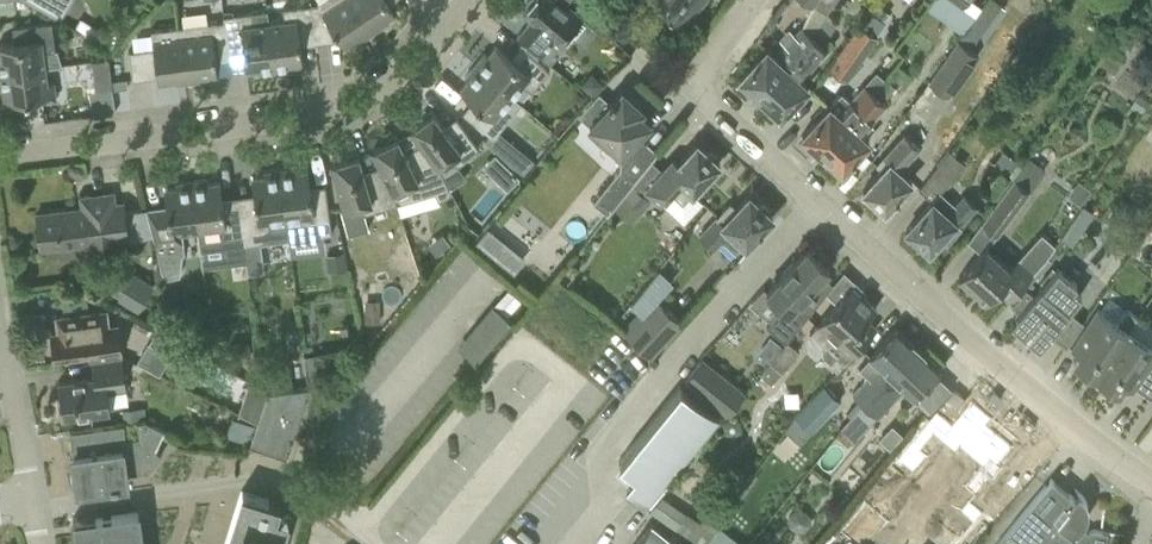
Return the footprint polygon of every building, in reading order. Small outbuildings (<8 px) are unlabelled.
[(59,19),(70,0),(27,0),(59,19)] [(351,0),(320,0),(316,2),(317,3),(310,4),(311,16),(313,35),(314,43),(340,39),(345,46),(361,36),(362,38),(372,32),(351,0)] [(395,0),(351,0),(372,32),(381,26),(380,23),(395,13),(390,5),(395,0)] [(565,2),(566,0),(531,0),(522,10),(533,20),(530,24),(528,23),(517,36),(549,63),(557,55),(554,53),(561,44),(583,17),(565,2)] [(686,23),(703,0),(653,0),(686,23)] [(812,4),(803,27),(802,26),(774,56),(767,48),(740,77),(760,96),(814,37),(813,36),(824,17),(827,13),(836,0),(807,0),(812,4)] [(299,37),(313,35),(311,16),(310,4),(283,7),(284,19),(268,21),(275,70),(290,68),(289,64),(302,62),(299,37)] [(275,70),(268,21),(267,9),(251,12),(223,15),(224,20),(225,20),(228,46),(229,46),(243,44),(246,69),(259,68),(260,72),(275,70)] [(827,49),(823,45),(838,22),(827,13),(824,17),(813,36),(814,37),(760,96),(781,115),(808,86),(800,78),(827,49)] [(230,58),(229,46),(228,46),(225,20),(224,20),(181,26),(188,81),(199,79),(199,76),(217,74),(215,61),(230,58)] [(36,23),(12,26),(12,27),(20,26),(22,41),(0,44),(0,72),(45,66),(43,51),(55,49),(51,21),(36,23)] [(847,81),(878,36),(859,23),(828,67),(847,81)] [(188,81),(181,26),(151,30),(153,47),(128,50),(129,55),(132,79),(157,76),(158,82),(176,79),(176,82),(188,81)] [(1123,28),(1114,40),(1121,46),(1130,45),(1136,37),(1123,28)] [(980,55),(975,51),(958,40),(929,81),(951,96),(980,55)] [(549,70),(538,60),(519,44),(518,46),(524,50),(515,61),(496,45),(487,55),(484,52),(474,64),(512,96),(522,83),(531,91),(549,70)] [(111,80),(109,65),(108,58),(91,60),(92,68),(95,91),(112,89),(111,80)] [(502,108),(512,96),(474,64),(465,76),(468,78),(459,88),(479,105),(470,116),(464,111),(463,112),(481,127),(493,137),(511,115),(502,108)] [(54,81),(47,82),(45,66),(0,72),(0,88),(2,87),(4,100),(32,96),(33,101),(56,98),(54,81)] [(127,78),(111,80),(112,89),(128,87),(127,78)] [(818,117),(802,134),(822,152),(875,94),(865,84),(864,83),(850,99),(841,91),(829,104),(818,117)] [(594,119),(589,125),(605,140),(621,154),(620,168),(594,201),(608,213),(614,206),(642,171),(657,152),(638,135),(650,122),(640,112),(643,108),(622,89),(614,98),(613,97),(609,101),(610,102),(609,103),(594,119)] [(886,104),(882,100),(875,94),(822,152),(829,159),(829,164),(834,168),(839,167),(841,170),(858,153),(869,140),(860,132),(886,104)] [(479,149),(470,136),(456,117),(454,118),(459,123),(447,132),(431,111),(423,117),(424,118),(409,129),(425,150),(425,151),(426,150),(439,167),(452,157),(458,165),(479,149)] [(920,147),(904,133),(875,164),(881,169),(863,190),(885,210),(911,180),(899,169),(920,147)] [(387,142),(371,150),(383,173),(384,173),(393,192),(394,192),(397,203),(435,192),(439,198),(452,192),(444,178),(439,167),(426,150),(425,151),(425,150),(408,159),(396,135),(387,140),(387,142)] [(692,192),(704,180),(720,163),(697,141),(678,162),(673,158),(645,188),(660,202),(683,223),(702,201),(692,192)] [(525,152),(514,165),(524,173),(535,160),(525,152)] [(384,173),(383,173),(365,179),(357,153),(347,156),(347,158),(330,163),(344,209),(360,204),(363,213),(397,203),(394,192),(393,192),(384,173)] [(998,234),(1030,189),(1046,169),(1029,156),(1012,179),(996,201),(981,222),(998,234)] [(294,167),(279,169),(285,217),(288,239),(308,236),(324,234),(332,233),(328,208),(325,185),(324,185),(325,192),(311,194),(307,169),(295,171),(294,167)] [(996,201),(1012,179),(996,167),(981,189),(996,201)] [(255,201),(238,204),(242,235),(244,245),(253,243),(267,242),(288,239),(285,217),(279,169),(264,171),(264,174),(251,176),(255,201)] [(242,235),(238,204),(223,206),(220,180),(207,182),(206,178),(191,180),(198,229),(213,227),(215,238),(242,235)] [(182,231),(198,229),(191,180),(176,182),(177,186),(164,188),(167,213),(149,215),(147,207),(146,208),(164,280),(177,276),(181,255),(183,255),(183,243),(182,231)] [(83,207),(36,214),(40,247),(64,244),(87,241),(88,245),(99,244),(119,241),(119,237),(127,236),(126,226),(123,202),(114,203),(113,192),(81,196),(83,207)] [(714,219),(699,235),(703,239),(714,248),(724,238),(737,251),(738,252),(772,215),(769,212),(769,208),(764,204),(760,204),(749,194),(736,208),(730,201),(714,219)] [(947,239),(963,222),(977,206),(964,194),(947,213),(933,200),(922,211),(906,229),(929,250),(943,235),(947,239)] [(1084,204),(1072,220),(1084,228),(1095,212),(1084,204)] [(487,227),(476,241),(488,251),(499,237),(487,227)] [(1009,267),(986,246),(975,259),(959,276),(986,301),(997,288),(1009,299),(1045,259),(1055,245),(1040,232),(1019,257),(1009,267)] [(811,248),(808,245),(766,291),(783,306),(767,326),(787,341),(828,288),(816,279),(829,264),(826,261),(829,258),(814,244),(811,248)] [(1026,287),(1013,303),(1020,321),(1044,341),(1050,334),(1070,310),(1069,309),(1081,294),(1073,287),(1076,283),(1057,267),(1054,271),(1042,286),(1041,285),(1034,294),(1026,287)] [(128,284),(120,298),(137,309),(143,299),(153,285),(135,273),(128,284)] [(876,308),(862,295),(861,294),(863,291),(857,285),(854,288),(852,286),(816,324),(809,333),(809,339),(820,349),(825,349),(835,337),(845,347),(832,360),(832,367),(836,371),(860,345),(876,328),(866,319),(876,308)] [(651,357),(683,323),(653,295),(621,329),(651,357)] [(364,300),(364,323),(381,323),(381,300),(364,300)] [(481,365),(515,324),(493,306),(467,337),(476,345),(468,354),(481,365)] [(1096,377),(1129,329),(1138,316),(1127,308),(1118,322),(1098,309),(1084,328),(1071,348),(1079,353),(1073,361),(1096,377)] [(118,327),(109,329),(106,309),(56,315),(58,331),(51,332),(55,358),(88,354),(89,360),(122,355),(118,327)] [(869,376),(853,394),(859,400),(863,403),(870,396),(871,397),(918,347),(896,327),(880,345),(869,356),(859,367),(869,376)] [(1096,377),(1119,392),(1124,384),(1132,390),(1135,386),(1151,397),(1151,345),(1150,344),(1129,329),(1096,377)] [(210,335),(195,336),(197,352),(214,361),(210,335)] [(229,341),(231,361),(251,360),(249,339),(229,341)] [(782,372),(798,351),(786,341),(769,362),(782,372)] [(851,416),(840,428),(843,431),(854,441),(877,416),(903,388),(912,396),(940,367),(918,347),(871,397),(870,396),(863,403),(851,416)] [(122,357),(115,358),(91,361),(93,376),(58,381),(63,416),(110,410),(107,390),(126,388),(122,357)] [(266,391),(252,382),(238,374),(233,372),(222,403),(257,419),(266,391)] [(741,393),(715,373),(698,393),(725,414),(741,393)] [(650,502),(719,416),(680,384),(618,461),(633,473),(626,482),(649,500),(648,501),(650,502)] [(794,416),(795,416),(786,430),(800,443),(811,431),(840,400),(824,384),(794,416)] [(286,457),(310,387),(268,392),(250,444),(286,457)] [(946,398),(956,406),(964,396),(954,388),(946,398)] [(938,413),(896,463),(902,467),(904,464),(914,473),(928,457),(922,452),(935,436),(955,453),(959,448),(982,467),(965,488),(975,496),(990,478),(993,480),(1002,469),(998,465),(1012,447),(1004,440),(992,430),(987,426),(992,419),(975,405),(973,403),(953,426),(938,413)] [(249,443),(254,425),(231,418),(225,436),(249,443)] [(145,420),(137,421),(139,436),(125,438),(123,422),(69,430),(69,432),(71,431),(74,453),(73,453),(77,488),(111,483),(111,485),(119,484),(118,482),(127,481),(126,473),(149,470),(162,454),(154,448),(164,429),(145,420)] [(1096,529),(1094,529),(1093,529),(1091,529),(1089,530),(1088,531),(1081,525),(1084,522),(1086,518),(1088,513),(1088,508),(1087,504),(1086,499),(1083,495),(1079,492),(1074,487),(1069,493),(1051,477),(1036,496),(996,543),(1037,543),(1038,543),(1039,543),(1105,543),(1108,531),(1096,529)] [(290,518),(277,514),(281,502),(241,490),(225,543),(282,543),(290,518)] [(969,502),(961,513),(974,524),(983,513),(970,503),(969,502)] [(794,509),(788,517),(789,526),(796,532),(805,531),(811,525),(810,514),(803,508),(794,509)] [(137,512),(95,517),(95,514),(73,517),(75,537),(78,537),(79,543),(142,543),(137,512)] [(676,528),(699,543),(705,543),(714,530),(687,512),(676,528)] [(635,542),(634,543),(680,543),(651,521),(650,522),(651,523),(635,542)]
